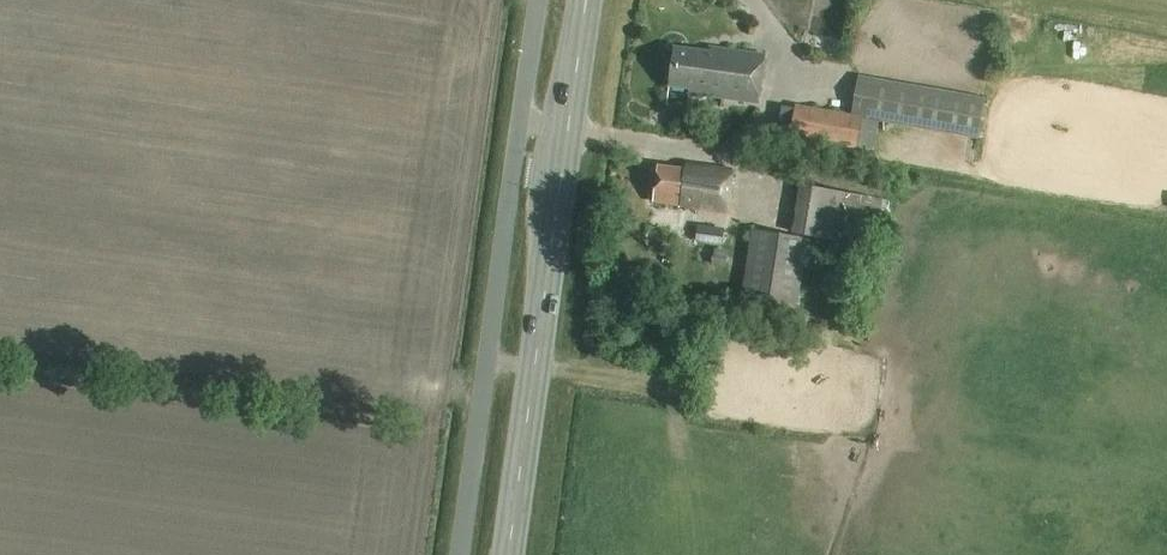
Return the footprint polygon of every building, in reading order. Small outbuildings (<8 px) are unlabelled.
[(709,50),(673,47),(667,88),(689,91),(689,97),(742,104),(758,106),(765,53),(749,51),(710,48),(709,50)] [(978,141),(985,99),(858,76),(851,115),(796,106),(790,138),(874,153),(879,123),(978,141)] [(734,171),(686,164),(685,170),(659,166),(654,203),(679,207),(679,206),(688,207),(689,210),(728,215),(734,171)] [(873,240),(878,208),(899,212),(901,195),(818,182),(810,229),(873,240)] [(722,247),(725,230),(691,225),(688,242),(722,247)] [(797,307),(808,240),(753,230),(741,297),(797,307)] [(715,249),(713,264),(722,266),(725,250),(715,249)]
